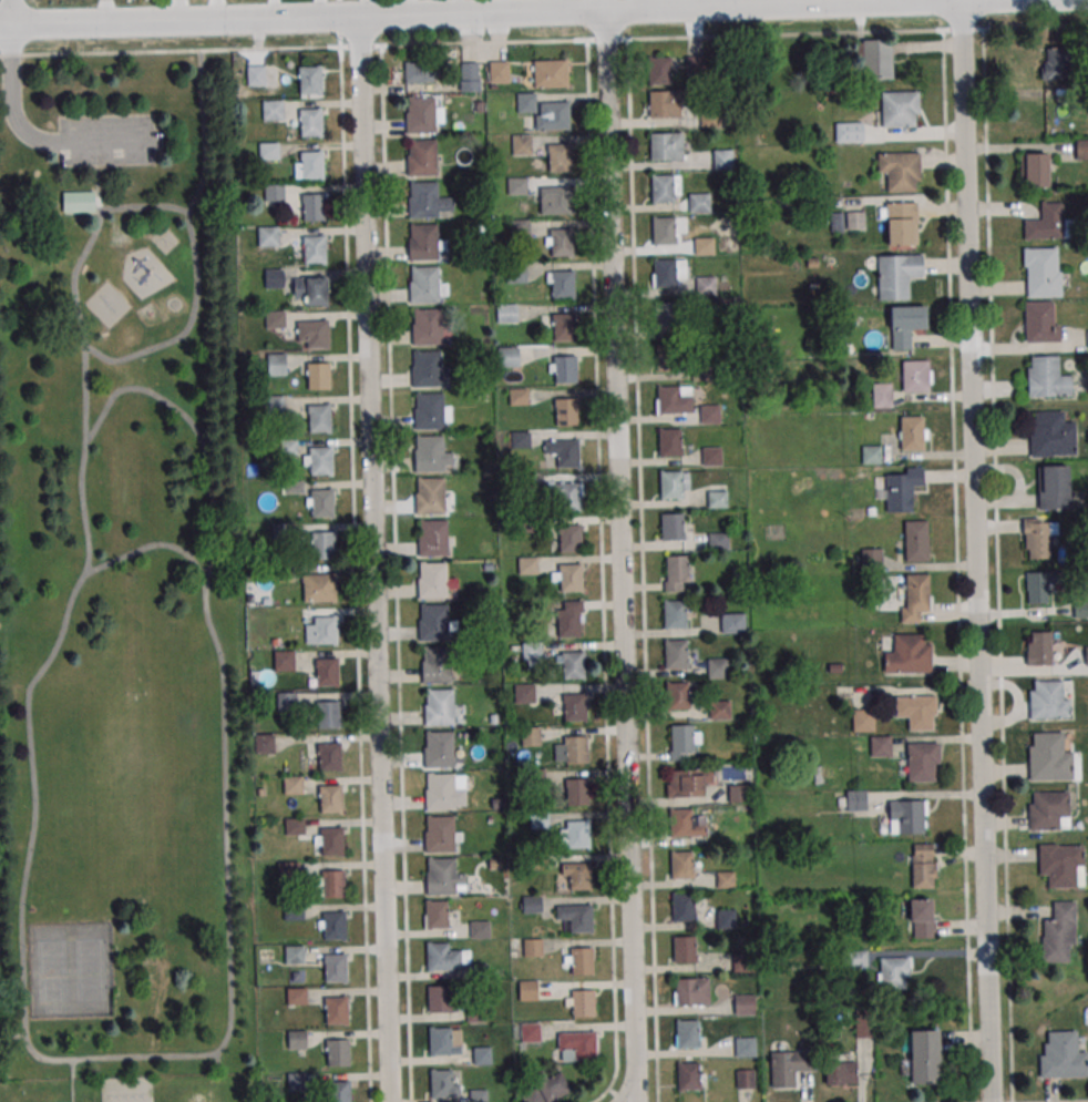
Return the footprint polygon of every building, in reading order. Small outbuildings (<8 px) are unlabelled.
[(892,79),(892,42),(862,42),(862,79),(892,79)] [(407,48),(434,47),(435,82),(406,83),(404,62),(407,62),(407,48)] [(1043,80),(1067,80),(1067,48),(1043,48),(1043,80)] [(649,57),(671,57),(671,83),(649,84),(649,57)] [(569,87),(569,59),(529,59),(529,87),(569,87)] [(509,82),(509,61),(490,61),(490,82),(509,82)] [(479,62),(461,62),(461,90),(485,90),(485,78),(479,78),(479,62)] [(248,85),(266,85),(266,65),(248,65),(248,85)] [(299,67),(321,67),(322,93),(300,93),(299,67)] [(649,91),(671,91),(673,118),(650,119),(649,91)] [(918,127),(918,91),(882,91),(882,127),(918,127)] [(535,130),(571,129),(570,102),(537,102),(537,93),(517,94),(517,114),(535,114),(535,130)] [(408,98),(435,96),(437,131),(407,132),(406,112),(408,112),(408,98)] [(284,121),(284,100),(263,100),(263,121),(284,121)] [(299,109),(321,109),(322,135),(300,135),(299,109)] [(835,122),(835,142),(862,142),(862,122),(835,122)] [(650,133),(673,133),(674,160),(651,160),(650,133)] [(1075,139),(1075,160),(1087,160),(1087,139),(1075,139)] [(409,140),(437,140),(438,174),(408,175),(407,155),(409,155),(409,140)] [(260,159),(279,159),(279,143),(260,143),(260,159)] [(545,144),(545,161),(572,161),(572,144),(545,144)] [(713,150),(714,169),(734,169),(733,149),(713,150)] [(301,152),(324,151),(324,177),(302,178),(301,152)] [(1024,152),(1046,151),(1047,185),(1024,185),(1024,152)] [(879,178),(888,178),(888,191),(918,191),(918,152),(879,152),(879,178)] [(651,175),(674,175),(675,202),(653,202),(651,175)] [(410,183),(438,182),(439,216),(409,217),(408,197),(410,197),(410,183)] [(265,200),(284,200),(284,184),(265,184),(265,200)] [(571,213),(571,185),(543,185),(543,213),(571,213)] [(62,190),(95,190),(95,212),(63,213),(62,190)] [(302,194),(325,193),(326,220),(304,221),(302,194)] [(711,213),(711,193),(688,193),(688,213),(711,213)] [(1040,202),(1061,201),(1063,237),(1024,238),(1024,220),(1040,220),(1040,202)] [(916,202),(885,202),(885,245),(916,245),(916,202)] [(864,228),(864,212),(848,212),(848,228),(864,228)] [(653,217),(675,217),(676,244),(654,244),(653,217)] [(410,225),(438,224),(439,258),(409,259),(408,239),(410,239),(410,225)] [(279,226),(258,226),(258,246),(279,246),(279,226)] [(551,228),(573,228),(573,255),(551,256),(551,228)] [(304,236),(326,235),(327,262),(305,263),(304,236)] [(715,254),(715,237),(695,237),(695,254),(715,254)] [(1061,247),(1024,247),(1024,297),(1061,297),(1061,247)] [(923,253),(877,253),(877,300),(910,300),(910,276),(923,276),(923,253)] [(654,261),(676,259),(677,286),(655,287),(654,261)] [(412,267),(439,266),(440,300),(410,302),(410,282),(412,282),(412,267)] [(265,288),(284,288),(284,269),(265,269),(265,288)] [(552,272),(574,271),(574,298),(552,298),(552,272)] [(696,295),(716,295),(716,276),(696,276),(696,295)] [(306,277),(328,277),(329,304),(307,304),(306,277)] [(1024,302),(1053,300),(1053,325),(1059,324),(1059,341),(1025,343),(1024,302)] [(656,303),(678,302),(679,328),(657,329),(656,303)] [(497,323),(518,323),(518,304),(497,304),(497,323)] [(889,306),(912,305),(913,339),(890,339),(889,306)] [(413,309),(441,308),(442,343),(412,344),(412,324),(414,324),(413,309)] [(286,328),(286,311),(266,311),(266,328),(286,328)] [(553,314),(575,314),(576,340),(554,340),(553,314)] [(306,320),(328,320),(329,347),(307,347),(306,320)] [(520,347),(499,347),(499,367),(520,367),(520,347)] [(413,350),(441,350),(442,385),(412,386),(411,366),(413,366),(413,350)] [(555,356),(577,355),(578,382),(556,382),(555,356)] [(1030,356),(1058,356),(1058,375),(1070,375),(1070,396),(1027,397),(1026,367),(1030,367),(1030,356)] [(901,360),(924,359),(925,394),(902,394),(901,360)] [(308,363),(330,363),(330,389),(308,389),(308,363)] [(695,380),(708,380),(708,369),(695,369),(695,380)] [(658,387),(680,386),(680,412),(659,414),(658,387)] [(417,394),(444,392),(444,428),(415,428),(414,408),(417,408),(417,394)] [(555,398),(577,398),(578,425),(556,425),(555,398)] [(308,405),(330,405),(331,431),(309,431),(308,405)] [(701,423),(728,423),(728,405),(701,405),(701,423)] [(1028,422),(1029,457),(1053,457),(1051,455),(1075,453),(1075,421),(1063,421),(1063,410),(1034,411),(1035,422),(1028,422)] [(900,416),(922,416),(923,449),(900,450),(900,416)] [(658,429),(680,428),(681,455),(659,456),(658,429)] [(418,436),(444,436),(445,470),(415,471),(415,450),(418,450),(418,436)] [(556,440),(578,440),(579,467),(557,467),(556,440)] [(863,445),(863,463),(881,463),(881,445),(863,445)] [(309,448),(331,447),(332,473),(310,475),(309,448)] [(721,447),(702,447),(702,466),(721,466),(721,447)] [(1037,466),(1067,465),(1069,508),(1038,509),(1037,466)] [(660,471),(682,470),(682,497),(660,498),(660,471)] [(885,478),(907,477),(909,511),(886,511),(885,478)] [(418,479),(445,478),(447,513),(417,513),(415,493),(418,493),(418,479)] [(557,483),(579,483),(579,510),(557,510),(557,483)] [(311,490),(333,489),(335,516),(312,517),(311,490)] [(708,508),(727,508),(727,491),(708,491),(708,508)] [(660,513),(682,513),(684,540),(661,540),(660,513)] [(420,520),(448,520),(449,554),(419,555),(418,535),(420,535),(420,520)] [(904,520),(926,520),(927,553),(905,553),(904,520)] [(1025,522),(1047,521),(1048,555),(1025,555),(1025,522)] [(560,526),(582,524),(583,551),(561,552),(560,526)] [(314,532),(336,532),(336,559),(314,559),(314,532)] [(708,533),(708,551),(728,551),(728,533),(708,533)] [(882,549),(862,549),(862,565),(882,565),(882,549)] [(666,555),(688,554),(689,581),(667,582),(666,555)] [(518,556),(518,574),(538,574),(538,556),(518,556)] [(420,562),(448,562),(449,596),(419,598),(419,578),(420,578),(420,562)] [(558,564),(581,563),(582,590),(560,591),(558,564)] [(1026,571),(1026,604),(1048,604),(1048,583),(1061,583),(1061,571),(1026,571)] [(314,574),(336,573),(336,600),(315,601),(314,574)] [(905,574),(927,573),(928,606),(906,608),(905,574)] [(557,610),(564,610),(563,601),(584,601),(584,611),(579,612),(579,636),(557,636),(557,610)] [(664,601),(686,601),(687,627),(665,627),(664,601)] [(1066,602),(1066,617),(1087,617),(1087,602),(1066,602)] [(421,604),(448,604),(449,639),(419,640),(419,620),(421,619),(421,604)] [(746,613),(721,613),(721,633),(746,633),(746,613)] [(315,616),(337,616),(338,643),(316,643),(315,616)] [(1027,631),(1050,631),(1051,664),(1028,664),(1027,631)] [(892,634),(915,633),(916,667),(893,667),(892,634)] [(664,641),(686,640),(687,666),(665,667),(664,641)] [(541,642),(522,642),(522,660),(541,660),(541,642)] [(423,647),(451,646),(452,682),(422,682),(422,662),(424,662),(423,647)] [(562,652),(584,651),(585,677),(563,678),(562,652)] [(729,658),(707,658),(707,678),(729,678),(729,658)] [(316,659),(338,659),(338,685),(316,686),(316,659)] [(1028,690),(1029,718),(1068,716),(1068,700),(1063,700),(1061,680),(1034,681),(1034,690),(1028,690)] [(666,683),(688,682),(689,708),(667,710),(666,683)] [(535,703),(535,683),(515,683),(515,703),(535,703)] [(427,690),(454,690),(454,724),(425,725),(424,705),(427,704),(427,690)] [(278,693),(278,708),(295,708),(295,693),(278,693)] [(563,694),(585,693),(586,720),(564,721),(563,694)] [(894,696),(935,695),(935,714),(932,714),(933,729),(907,729),(906,716),(895,717),(894,696)] [(317,701),(339,700),(340,726),(318,727),(317,701)] [(730,719),(730,700),(710,700),(710,719),(730,719)] [(875,732),(875,709),(853,709),(853,732),(875,732)] [(670,725),(692,724),(694,751),(671,752),(670,725)] [(540,727),(521,727),(521,745),(540,745),(540,727)] [(427,732),(453,732),(454,766),(424,767),(424,746),(427,746),(427,732)] [(1028,745),(1029,780),(1071,779),(1071,752),(1063,752),(1061,732),(1033,733),(1034,745),(1028,745)] [(255,753),(275,753),(275,734),(255,734),(255,753)] [(564,736),(586,736),(587,763),(565,763),(564,736)] [(870,757),(890,757),(890,736),(870,736),(870,757)] [(906,743),(938,742),(938,763),(934,763),(934,780),(907,780),(906,743)] [(319,744),(341,743),(341,769),(319,771),(319,744)] [(669,771),(691,769),(692,796),(670,797),(669,771)] [(427,774),(454,773),(455,808),(425,808),(425,788),(428,788),(427,774)] [(284,793),(302,793),(302,777),(284,777),(284,793)] [(566,779),(588,778),(588,805),(566,806),(566,779)] [(320,785),(342,785),(342,812),(320,812),(320,785)] [(866,811),(866,790),(847,790),(847,811),(866,811)] [(1031,792),(1067,790),(1068,816),(1058,816),(1058,828),(1028,829),(1027,804),(1031,804),(1031,792)] [(926,800),(889,800),(889,834),(926,834),(926,800)] [(669,809),(691,808),(692,835),(670,836),(669,809)] [(427,816),(454,816),(455,850),(425,851),(424,830),(427,830),(427,816)] [(305,818),(285,818),(285,835),(305,835),(305,818)] [(566,820),(588,820),(589,847),(567,847),(566,820)] [(321,828),(343,827),(345,854),(322,855),(321,828)] [(911,854),(913,854),(912,844),(932,843),(932,863),(934,863),(935,887),(911,888),(911,854)] [(1037,844),(1057,843),(1057,845),(1082,845),(1082,865),(1076,866),(1076,887),(1047,888),(1046,875),(1038,875),(1037,844)] [(670,853),(692,851),(694,878),(671,879),(670,853)] [(428,858),(455,858),(456,892),(427,894),(427,874),(429,874),(428,858)] [(568,864),(591,863),(592,889),(569,890),(568,864)] [(324,870),(346,869),(346,896),(324,897),(324,870)] [(717,871),(717,888),(734,888),(734,871),(717,871)] [(671,894),(694,894),(695,920),(673,920),(671,894)] [(522,913),(543,913),(543,896),(522,896),(522,913)] [(907,898),(931,898),(931,918),(934,918),(934,937),(913,938),(912,920),(907,920),(907,898)] [(425,901),(448,900),(449,927),(427,928),(425,901)] [(1051,900),(1075,901),(1074,943),(1068,943),(1068,962),(1041,961),(1041,920),(1051,920),(1051,900)] [(569,906),(592,905),(592,932),(569,932),(569,906)] [(736,910),(716,910),(716,929),(736,929),(736,910)] [(324,912),(346,912),(347,939),(325,939),(324,912)] [(490,921),(471,921),(471,938),(490,938),(490,921)] [(673,936),(695,936),(696,962),(674,962),(673,936)] [(543,956),(543,938),(523,938),(523,956),(543,956)] [(427,943),(449,942),(450,969),(428,970),(427,943)] [(285,945),(285,963),(305,963),(305,945),(285,945)] [(571,948),(593,948),(593,975),(572,976),(571,948)] [(848,966),(865,966),(865,951),(848,951),(848,966)] [(325,955),(347,953),(348,980),(326,981),(325,955)] [(878,957),(878,987),(908,987),(908,957),(878,957)] [(675,978),(697,978),(698,1004),(676,1004),(675,978)] [(518,980),(518,1000),(539,1000),(539,980),(518,980)] [(428,984),(450,984),(451,1011),(429,1011),(428,984)] [(307,1004),(307,988),(288,988),(288,1004),(307,1004)] [(572,990),(594,989),(595,1016),(573,1017),(572,990)] [(755,994),(734,994),(734,1015),(755,1015),(755,994)] [(326,997),(348,997),(349,1023),(327,1023),(326,997)] [(675,1021),(697,1020),(698,1047),(676,1048),(675,1021)] [(541,1023),(521,1023),(521,1042),(541,1042),(541,1023)] [(430,1028),(452,1027),(452,1053),(430,1054),(430,1028)] [(938,1084),(938,1030),(910,1030),(910,1063),(902,1063),(902,1072),(910,1072),(910,1084),(938,1084)] [(306,1031),(288,1031),(288,1048),(306,1048),(306,1031)] [(1086,1077),(1086,1051),(1076,1051),(1077,1031),(1042,1031),(1042,1077),(1086,1077)] [(573,1033),(595,1032),(595,1059),(574,1060),(573,1033)] [(756,1036),(734,1036),(734,1057),(756,1057),(756,1036)] [(327,1039),(349,1039),(350,1065),(328,1065),(327,1039)] [(474,1064),(491,1064),(491,1048),(474,1048),(474,1064)] [(771,1088),(795,1088),(795,1073),(813,1073),(813,1051),(771,1051),(771,1088)] [(857,1085),(857,1061),(825,1061),(825,1085),(857,1085)] [(677,1063),(699,1062),(699,1089),(677,1090),(677,1063)] [(736,1069),(736,1089),(754,1089),(754,1069),(736,1069)] [(431,1071),(453,1070),(453,1084),(460,1084),(460,1096),(432,1096),(431,1071)] [(525,1101),(553,1101),(572,1091),(560,1071),(549,1077),(546,1071),(517,1088),(525,1101)] [(307,1091),(307,1072),(288,1072),(288,1091),(307,1091)] [(350,1081),(351,1101),(329,1101),(328,1082),(350,1081)] [(488,1090),(470,1090),(470,1101),(488,1101),(488,1090)]
